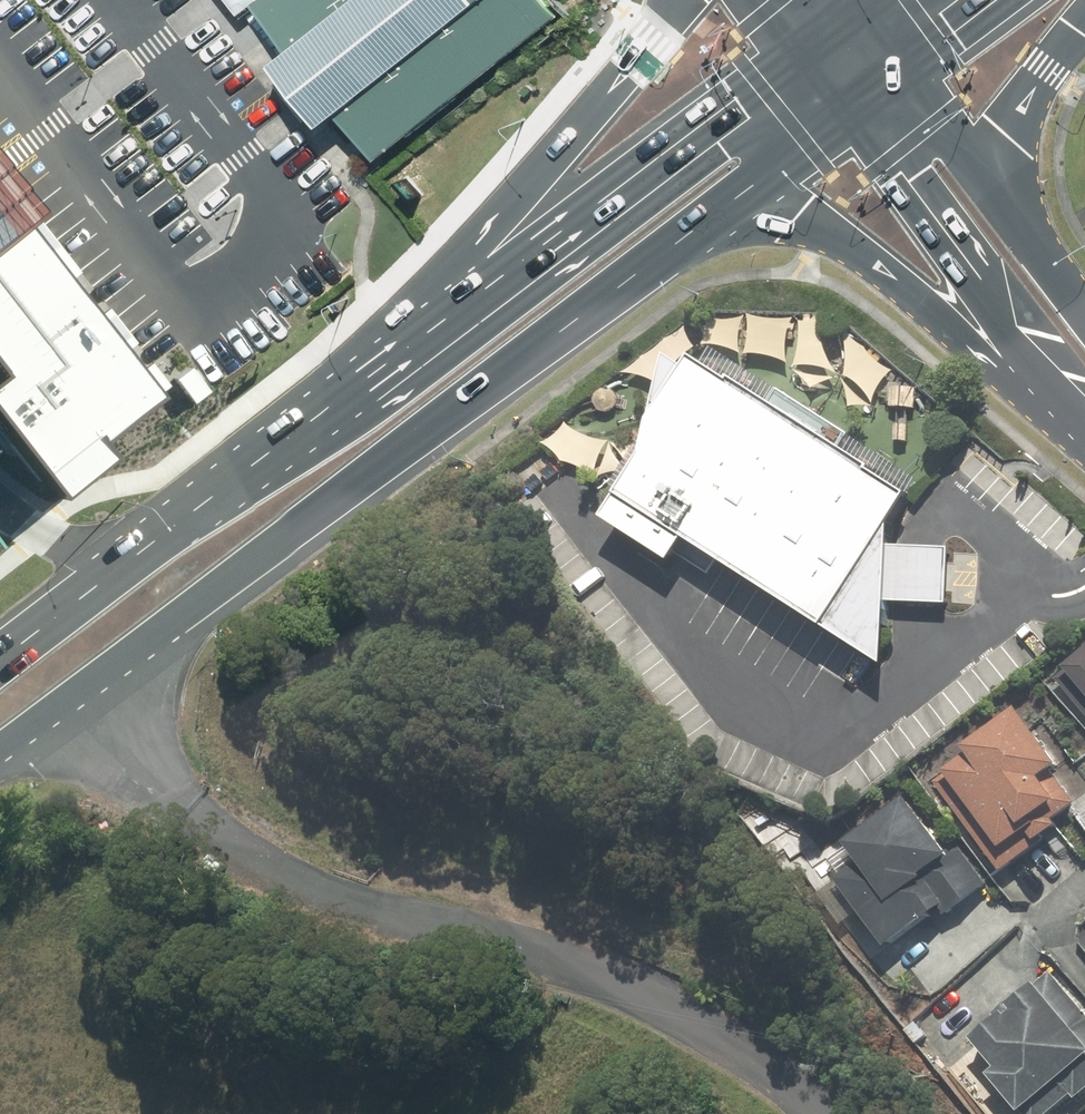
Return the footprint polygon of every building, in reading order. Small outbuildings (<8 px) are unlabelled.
[(386,160),(570,17),(557,0),(233,0),(247,17),(264,4),(386,160)] [(11,368),(0,376),(0,406),(61,487),(107,453),(94,435),(152,391),(0,190),(0,354),(11,368)] [(747,315),(704,313),(702,347),(746,349),(747,315)] [(844,321),(803,319),(801,369),(845,371),(874,396),(896,371),(843,326),(844,321)] [(922,489),(703,350),(695,362),(676,350),(658,451),(619,513),(714,572),(725,556),(893,661),(895,595),(947,596),(949,549),(897,548),(897,528),(922,489)] [(1084,716),(1084,650),(1052,682),(1084,716)] [(1082,798),(1059,771),(1069,762),(1019,702),(971,743),(975,748),(932,784),(1007,872),(1032,851),(1027,845),(1082,798)] [(898,947),(950,903),(959,913),(991,886),(913,792),(880,820),(853,842),(864,855),(839,877),(898,947)] [(1083,1100),(1084,1098),(1084,1008),(1051,971),(972,1044),(1031,1109),(1063,1079),(1083,1100)]
